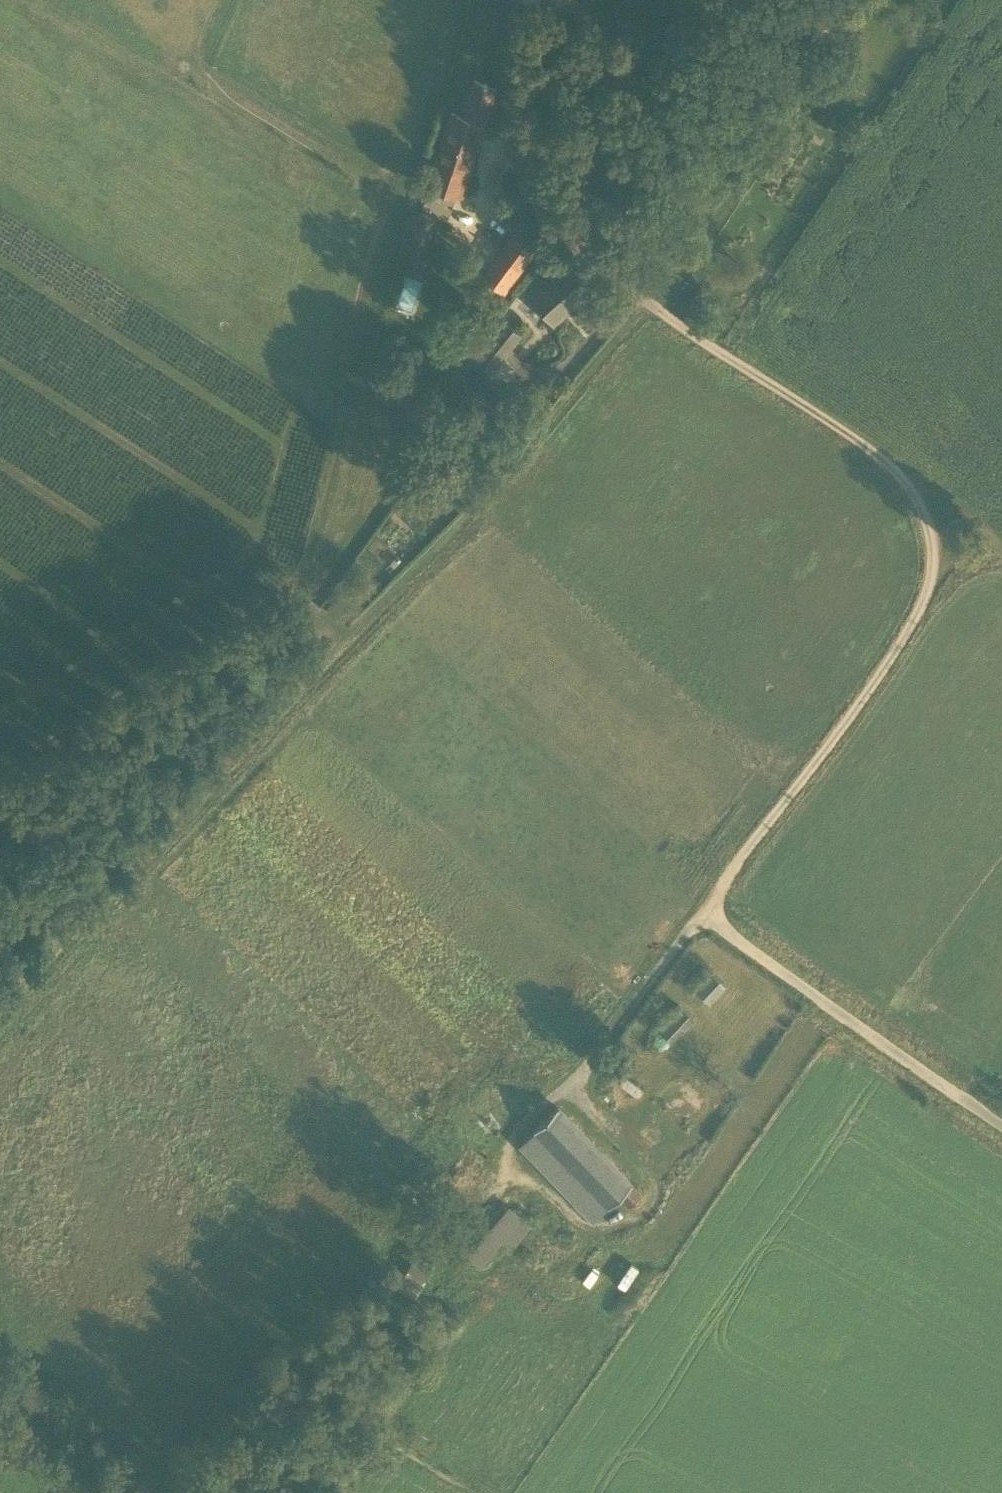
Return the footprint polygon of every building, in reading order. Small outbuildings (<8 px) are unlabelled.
[(430,187),(450,194),(452,189),(461,192),(466,175),(467,175),(495,88),(486,85),(487,83),(484,82),(483,84),(474,81),(461,117),(451,113),(435,165),(436,165),(430,187)] [(419,213),(410,238),(419,241),(427,217),(424,215),(424,214),(419,213)] [(522,220),(498,254),(521,271),(545,237),(522,220)] [(528,299),(546,318),(551,324),(591,287),(583,279),(585,278),(582,275),(580,276),(567,261),(554,272),(552,269),(535,285),(538,288),(527,298),(528,299)] [(399,302),(415,307),(424,281),(409,275),(399,302)] [(491,374),(502,360),(521,335),(504,321),(474,360),(491,374)] [(950,528),(947,535),(956,538),(957,535),(958,532),(950,528)] [(707,1002),(724,985),(710,971),(693,989),(707,1002)] [(672,1042),(694,1019),(679,1005),(657,1028),(672,1042)] [(642,1194),(557,1107),(534,1129),(557,1153),(546,1163),(597,1216),(619,1195),(629,1206),(642,1194)] [(505,1238),(513,1245),(531,1224),(521,1215),(527,1208),(514,1196),(463,1252),(479,1266),(505,1238)] [(417,1251),(395,1284),(411,1295),(433,1262),(417,1251)]
